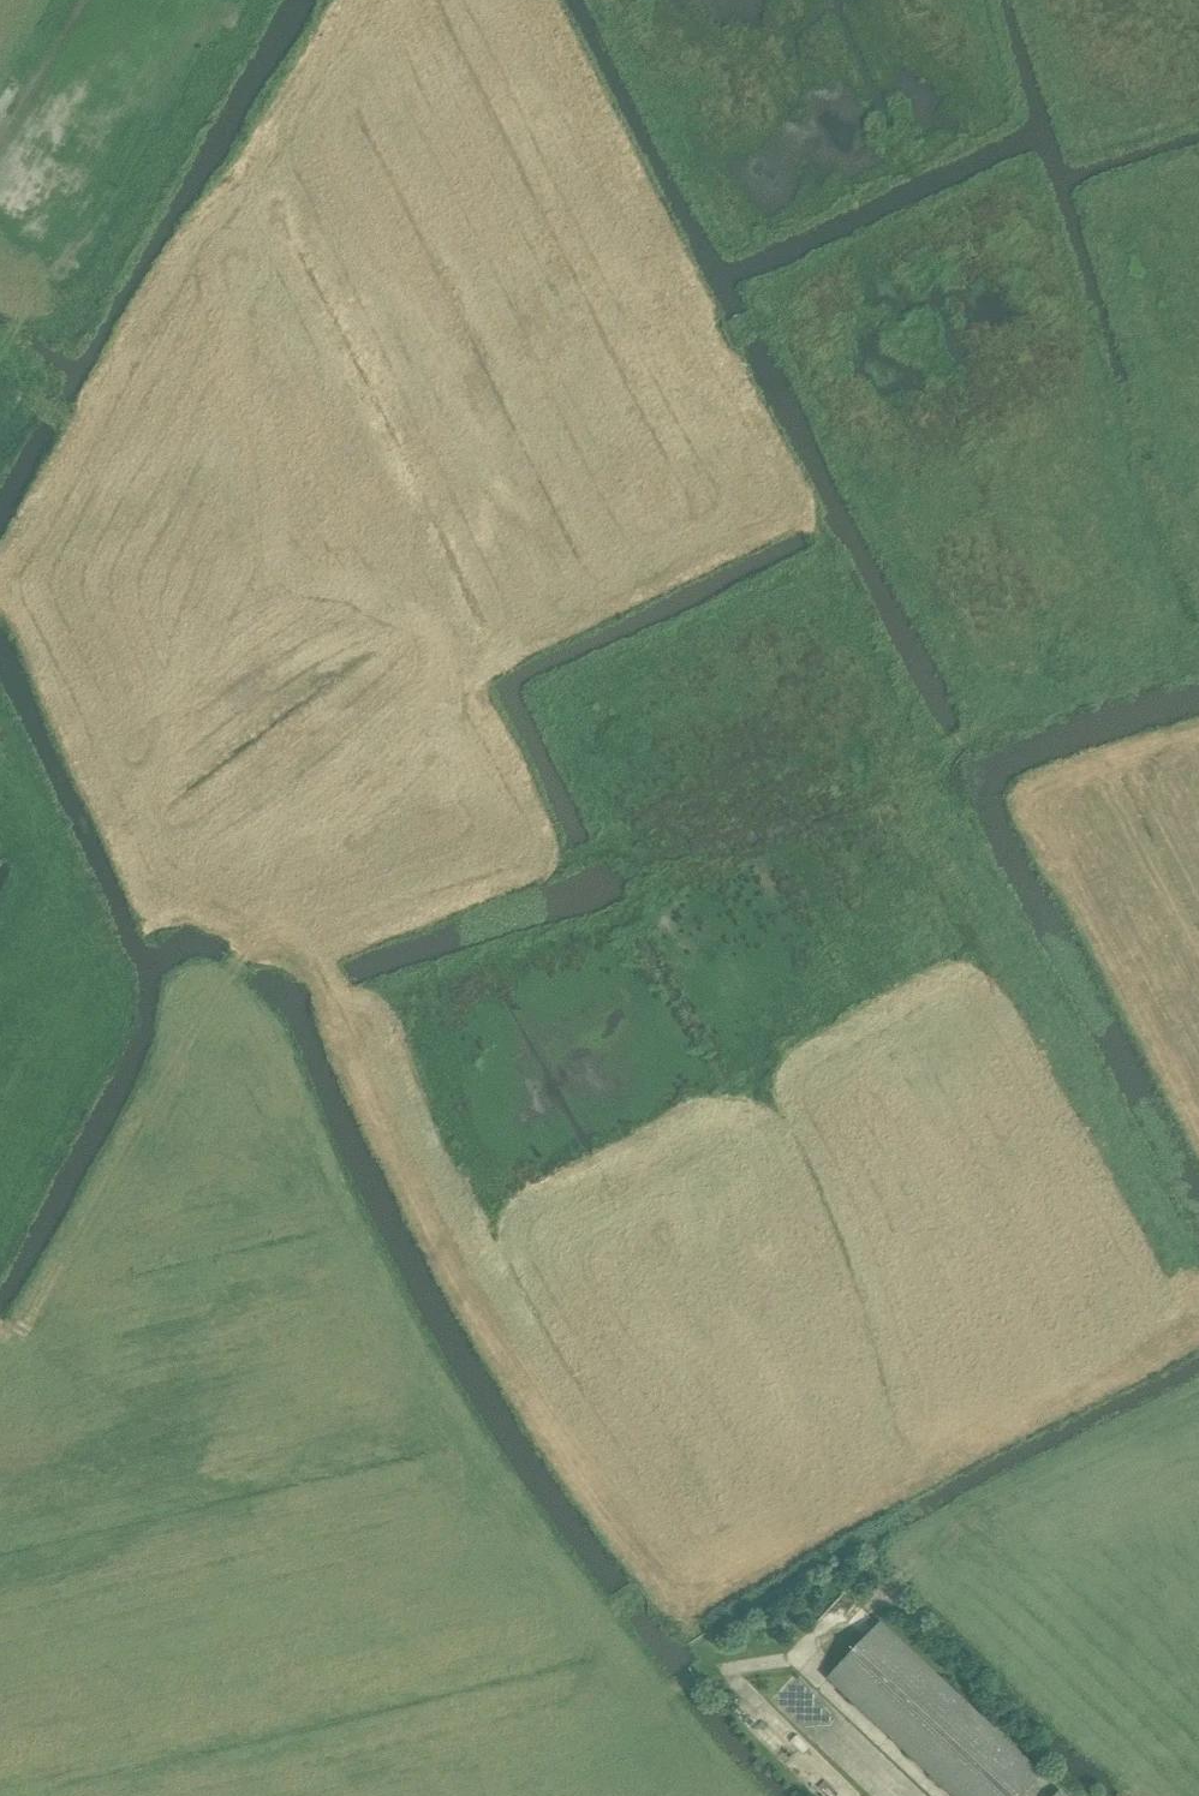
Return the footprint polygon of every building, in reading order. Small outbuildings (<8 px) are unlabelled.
[(1034,1781),(1041,1772),(885,1624),(883,1622),(831,1679),(956,1795),(1020,1795),(1034,1781)]
